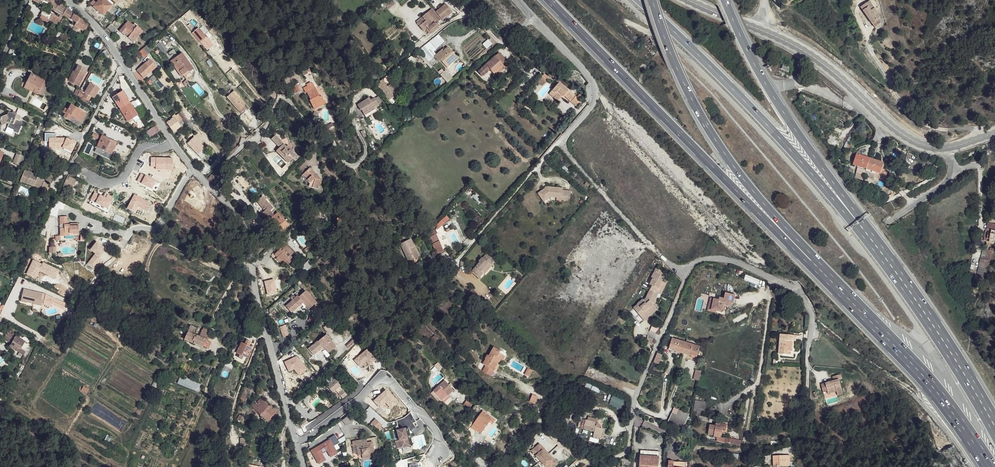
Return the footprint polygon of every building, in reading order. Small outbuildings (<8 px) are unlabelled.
[(33,0),(39,3),(39,2),(46,6),(49,2),(52,4),(52,5),(54,7),(53,9),(76,23),(76,24),(75,26),(83,30),(83,31),(85,33),(86,30),(87,28),(89,25),(77,16),(70,13),(71,11),(54,1),(55,0),(34,0),(33,0)] [(92,6),(104,16),(107,12),(112,16),(117,11),(105,0),(101,0),(97,5),(94,2),(92,6)] [(444,3),(435,12),(440,18),(450,10),(444,3)] [(866,4),(860,8),(872,25),(875,23),(877,26),(880,24),(880,23),(877,20),(880,18),(874,9),(871,11),(869,8),(866,4)] [(437,21),(440,19),(431,8),(421,16),(422,17),(425,20),(418,26),(423,31),(426,28),(430,33),(440,25),(437,21)] [(50,13),(44,9),(41,15),(42,15),(47,18),(58,24),(62,19),(55,15),(50,13)] [(47,18),(42,15),(39,21),(44,24),(47,18)] [(416,23),(418,26),(425,20),(422,17),(416,23)] [(136,28),(128,22),(121,32),(124,35),(126,33),(130,36),(136,28)] [(116,29),(111,25),(107,28),(113,34),(116,29)] [(137,27),(136,28),(130,36),(128,39),(134,44),(143,31),(137,27)] [(198,29),(193,33),(201,43),(206,39),(198,29)] [(488,40),(483,44),(486,48),(491,45),(488,40)] [(148,46),(140,53),(143,58),(152,52),(148,46)] [(448,47),(435,58),(440,62),(441,61),(445,65),(452,59),(454,62),(458,59),(448,47)] [(499,68),(507,61),(499,53),(479,73),(485,78),(491,72),(493,74),(499,68)] [(180,55),(171,60),(182,76),(186,73),(187,74),(190,71),(180,55)] [(452,59),(445,65),(447,68),(454,62),(452,59)] [(157,67),(151,60),(138,71),(143,78),(157,67)] [(171,60),(169,61),(181,78),(187,75),(187,74),(186,73),(182,76),(171,60)] [(83,68),(77,65),(74,72),(80,75),(83,68)] [(502,71),(499,68),(493,74),(496,77),(502,71)] [(446,83),(451,79),(444,70),(439,75),(446,83)] [(74,72),(73,71),(68,82),(78,87),(83,77),(80,75),(74,72)] [(45,81),(31,74),(29,80),(26,78),(24,81),(27,83),(27,84),(36,88),(34,92),(39,95),(39,94),(45,81)] [(550,79),(545,75),(538,82),(543,87),(550,79)] [(381,80),(377,84),(383,92),(386,98),(389,101),(392,98),(394,100),(398,97),(389,86),(387,87),(381,80)] [(49,83),(45,81),(39,94),(44,96),(49,83)] [(308,96),(313,105),(320,101),(319,100),(322,98),(318,92),(313,83),(305,88),(309,95),(308,96)] [(36,88),(27,84),(25,88),(34,92),(36,88)] [(90,84),(87,89),(85,93),(86,94),(85,95),(80,91),(78,95),(80,96),(79,98),(78,99),(81,101),(82,100),(86,103),(90,97),(93,99),(95,95),(99,90),(90,84)] [(573,97),(558,85),(552,92),(556,96),(553,99),(557,103),(562,97),(568,103),(573,97)] [(240,94),(234,88),(226,95),(233,104),(241,98),(238,95),(240,94)] [(130,103),(125,95),(120,98),(118,94),(113,97),(119,108),(120,109),(130,103)] [(245,103),(241,98),(233,104),(237,109),(245,103)] [(370,98),(358,105),(360,110),(362,109),(363,113),(374,107),(378,105),(375,99),(371,101),(370,98)] [(581,104),(575,98),(570,104),(576,109),(581,104)] [(135,112),(130,103),(120,109),(119,108),(116,110),(118,113),(121,111),(128,121),(132,118),(130,115),(135,112)] [(86,114),(71,105),(64,117),(69,121),(72,116),(81,122),(86,114)] [(374,107),(363,113),(366,118),(377,112),(374,107)] [(13,112),(9,113),(3,125),(4,126),(6,123),(8,124),(11,118),(18,120),(20,117),(23,118),(26,112),(18,109),(15,113),(13,112)] [(3,125),(9,113),(7,112),(6,114),(0,117),(0,124),(0,125),(2,125),(3,125)] [(241,114),(240,112),(239,114),(243,117),(241,119),(245,123),(246,122),(248,123),(250,120),(243,112),(241,114)] [(185,124),(178,115),(175,117),(182,127),(185,124)] [(18,120),(11,118),(8,124),(6,127),(13,130),(12,132),(17,134),(22,122),(18,120)] [(171,120),(167,124),(173,132),(178,129),(171,120)] [(359,125),(356,126),(363,139),(366,137),(359,125)] [(150,137),(159,131),(155,126),(146,132),(150,137)] [(72,153),(77,142),(68,137),(57,138),(57,133),(45,133),(45,147),(50,147),(50,149),(61,148),(72,153)] [(111,140),(110,143),(106,141),(107,138),(102,136),(96,150),(102,153),(104,151),(111,155),(117,143),(111,140)] [(278,136),(274,139),(282,146),(285,142),(278,136)] [(284,148),(282,149),(292,163),(298,157),(294,153),(294,151),(290,146),(288,147),(285,142),(282,146),(284,148)] [(291,164),(292,163),(282,149),(279,152),(291,164)] [(111,155),(104,151),(102,153),(96,150),(95,153),(109,159),(111,155)] [(207,153),(204,150),(198,155),(201,159),(207,153)] [(23,156),(17,154),(12,163),(20,166),(23,156)] [(884,163),(857,155),(853,165),(857,166),(867,169),(880,173),(884,163)] [(867,169),(857,166),(854,174),(854,177),(861,180),(863,179),(867,169)] [(309,169),(300,176),(305,181),(306,180),(309,183),(311,181),(311,187),(317,188),(320,180),(309,169)] [(32,173),(25,170),(20,181),(48,193),(49,189),(47,188),(49,185),(47,184),(48,183),(51,184),(54,177),(47,174),(45,178),(42,176),(41,179),(36,177),(38,174),(32,172),(32,173)] [(216,180),(220,176),(216,172),(209,180),(214,184),(217,181),(216,180)] [(68,181),(66,180),(65,183),(73,187),(76,180),(69,177),(68,181)] [(547,188),(538,194),(544,202),(550,198),(562,199),(562,201),(570,202),(571,192),(563,191),(563,189),(547,188)] [(274,216),(270,211),(273,208),(262,196),(251,206),(267,223),(274,216)] [(446,215),(434,224),(438,228),(449,220),(446,215)] [(66,216),(58,217),(58,225),(62,225),(62,228),(58,229),(58,236),(73,235),(78,235),(77,223),(70,223),(70,224),(66,224),(66,216)] [(281,218),(274,224),(280,232),(288,225),(281,218)] [(990,231),(987,244),(992,245),(992,243),(994,243),(994,239),(994,231),(990,231)] [(420,256),(415,247),(411,238),(401,244),(409,261),(414,259),(420,256)] [(442,251),(434,243),(429,239),(425,244),(430,249),(438,257),(442,253),(442,251)] [(282,251),(280,249),(273,255),(283,265),(284,263),(287,260),(290,263),(294,259),(291,257),(293,254),(290,252),(292,249),(285,243),(282,246),(285,249),(282,251)] [(993,251),(988,250),(986,259),(981,257),(979,266),(987,268),(989,259),(991,260),(993,251)] [(481,262),(478,266),(482,270),(487,265),(491,264),(495,260),(487,253),(481,258),(479,261),(481,262)] [(309,259),(300,269),(304,273),(313,264),(309,259)] [(482,270),(478,266),(473,271),(480,277),(485,272),(482,270)] [(665,279),(653,272),(651,278),(652,279),(649,284),(651,285),(649,289),(654,292),(656,287),(658,288),(660,283),(662,284),(665,279)] [(745,275),(744,280),(758,285),(760,279),(745,275)] [(667,280),(665,279),(662,284),(660,283),(658,288),(656,287),(654,292),(660,294),(667,280)] [(472,289),(468,294),(478,305),(482,300),(472,289)] [(44,296),(24,290),(20,302),(26,304),(26,302),(30,304),(31,301),(34,303),(41,305),(44,296)] [(314,302),(304,290),(297,296),(296,295),(293,298),(291,296),(288,298),(290,300),(284,306),(289,312),(301,301),(307,309),(314,302)] [(719,299),(713,298),(711,306),(717,308),(717,311),(722,312),(722,309),(723,304),(726,305),(726,301),(732,303),(733,303),(735,295),(726,292),(724,298),(719,297),(719,299)] [(657,298),(647,294),(646,298),(642,300),(632,307),(640,317),(650,310),(649,308),(653,305),(657,298)] [(711,306),(713,298),(711,297),(708,310),(716,312),(717,311),(717,308),(711,306)] [(656,310),(653,305),(649,308),(650,310),(640,317),(643,320),(656,310)] [(82,315),(84,310),(75,306),(73,310),(82,315)] [(323,321),(320,318),(315,325),(317,327),(323,321)] [(284,326),(279,328),(282,337),(287,335),(284,326)] [(191,327),(185,340),(203,348),(204,346),(206,342),(210,334),(210,331),(205,329),(201,331),(200,338),(194,335),(197,329),(191,327)] [(7,333),(3,340),(11,345),(9,348),(23,356),(29,346),(7,333)] [(326,334),(322,337),(311,349),(316,355),(326,346),(331,351),(332,350),(337,345),(326,334)] [(796,336),(780,335),(778,355),(780,355),(787,356),(787,352),(790,352),(791,343),(795,343),(796,336)] [(673,351),(692,356),(692,355),(697,357),(700,346),(673,338),(669,348),(674,349),(673,351)] [(795,343),(791,343),(790,352),(787,352),(787,356),(780,355),(780,358),(793,360),(795,343)] [(236,353),(239,355),(238,358),(241,360),(243,356),(246,358),(251,349),(241,344),(239,347),(236,346),(234,348),(236,349),(235,352),(236,353)] [(502,361),(506,355),(492,346),(481,364),(484,366),(482,370),(490,376),(500,360),(502,361)] [(661,354),(657,352),(653,362),(658,364),(661,354)] [(344,368),(339,363),(331,371),(336,377),(342,370),(344,368)] [(521,373),(529,377),(532,370),(524,367),(521,373)] [(835,382),(826,384),(828,392),(829,394),(836,392),(838,397),(844,395),(840,380),(843,379),(842,375),(833,377),(835,382)] [(341,387),(334,379),(333,381),(330,384),(327,387),(333,393),(335,391),(340,388),(341,387)] [(454,390),(445,380),(434,389),(441,398),(446,393),(448,395),(454,390)] [(346,395),(340,388),(335,391),(343,398),(346,395)] [(245,389),(241,400),(245,401),(247,394),(249,394),(250,391),(245,389)] [(529,402),(535,404),(537,397),(532,394),(529,402)] [(609,403),(620,408),(624,400),(613,395),(609,403)] [(261,399),(253,406),(267,421),(275,413),(261,399)] [(693,412),(704,414),(706,402),(695,400),(693,412)] [(674,412),(670,411),(665,422),(680,428),(687,411),(676,407),(674,412)] [(482,411),(480,414),(490,421),(489,423),(491,425),(494,420),(482,411)] [(490,421),(480,414),(471,426),(476,431),(476,430),(481,433),(489,423),(490,421)] [(375,427),(378,423),(368,415),(365,419),(375,427)] [(590,421),(586,420),(584,428),(594,431),(593,436),(599,438),(602,428),(597,427),(597,423),(590,421)] [(713,425),(707,424),(706,434),(712,435),(712,436),(718,437),(718,434),(721,434),(721,430),(724,431),(725,423),(718,422),(718,423),(713,423),(713,425)] [(405,430),(397,432),(401,449),(413,446),(409,432),(406,433),(405,430)] [(364,455),(364,459),(372,458),(372,454),(376,454),(375,445),(369,445),(368,440),(362,440),(363,441),(355,441),(355,445),(359,445),(360,455),(364,455)] [(558,462),(554,457),(552,459),(543,449),(544,447),(540,442),(532,450),(548,466),(553,466),(558,462)] [(641,450),(640,466),(658,466),(659,452),(641,450)] [(772,458),(773,466),(783,466),(788,466),(787,457),(772,458)]
